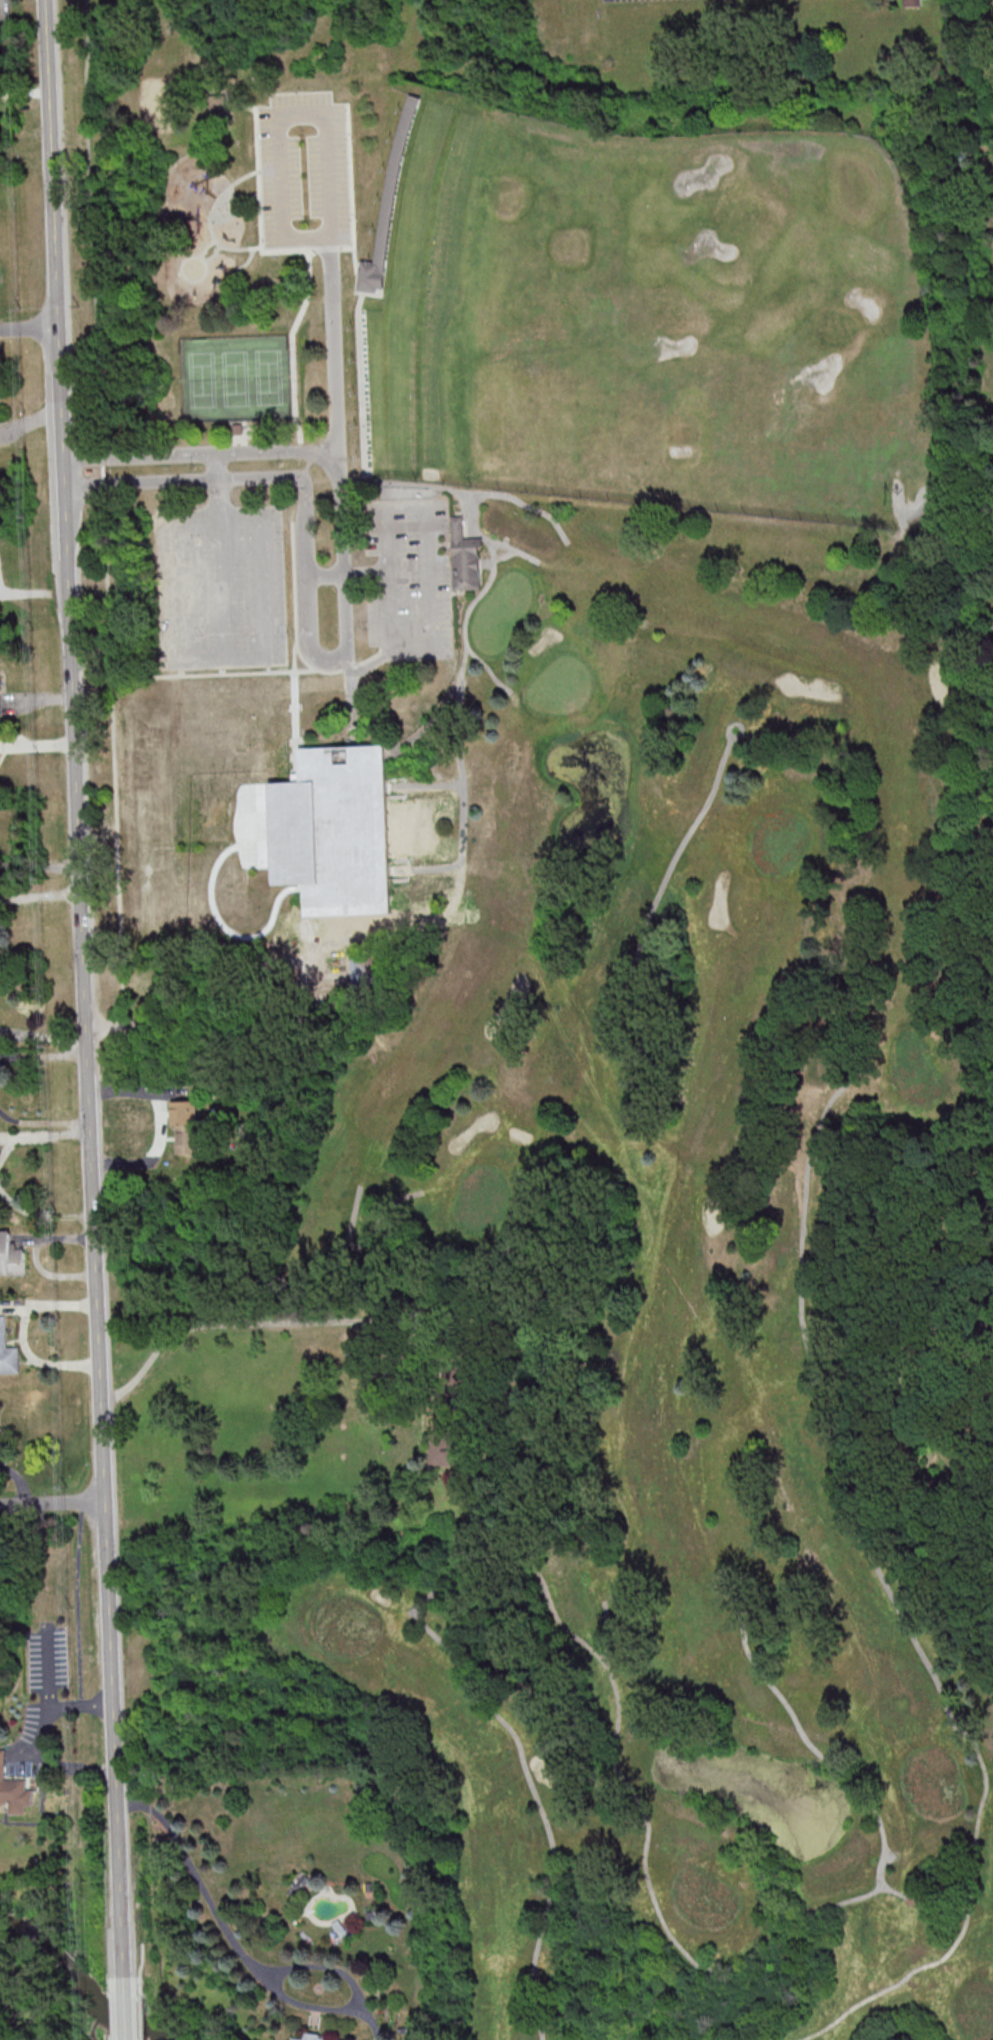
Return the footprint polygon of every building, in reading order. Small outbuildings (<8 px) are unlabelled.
[(210,95),(228,95),(228,98),(228,125),(210,126),(210,95)] [(391,243),(388,265),(376,263),(377,254),(380,230),(385,198),(391,164),(400,127),(411,95),(422,98),(409,141),(400,180),(394,216),(391,243)] [(453,548),(479,548),(480,589),(454,590),(453,548)] [(386,746),(386,755),(388,788),(392,872),(394,913),(309,917),(308,885),(274,886),(269,784),(299,782),(303,782),(302,749),(353,747),(386,746)] [(382,993),(350,994),(350,951),(382,951),(382,993)] [(174,1155),(197,1155),(197,1101),(174,1101),(174,1155)] [(0,1231),(0,1275),(26,1275),(26,1249),(13,1249),(13,1231),(0,1231)] [(17,1371),(0,1372),(0,1314),(1,1314),(3,1345),(15,1345),(17,1371)] [(471,1465),(471,1433),(431,1433),(431,1465),(471,1465)] [(0,1749),(0,1803),(11,1803),(11,1814),(27,1814),(27,1806),(33,1806),(33,1788),(26,1788),(26,1779),(7,1779),(7,1749),(0,1749)] [(919,1893),(920,1904),(909,1904),(908,1893),(919,1893)]
